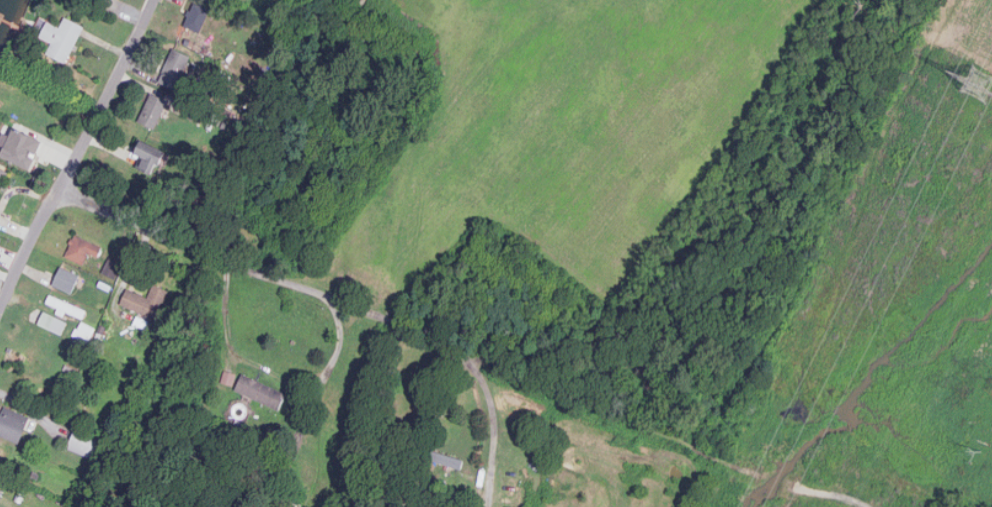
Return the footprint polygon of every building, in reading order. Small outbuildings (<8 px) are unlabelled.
[(210,8),(194,2),(184,25),(200,32),(210,8)] [(66,62),(84,25),(66,16),(61,27),(48,20),(40,36),(52,42),(47,53),(66,62)] [(191,55),(173,47),(158,81),(177,89),(191,55)] [(152,92),(139,121),(155,129),(169,100),(152,92)] [(29,165),(39,141),(13,129),(2,153),(29,165)] [(139,138),(133,151),(142,156),(137,167),(154,175),(167,151),(139,138)] [(88,252),(96,255),(101,245),(74,234),(65,255),(83,263),(88,252)] [(123,262),(109,257),(102,273),(117,278),(123,262)] [(54,283),(70,291),(78,275),(61,267),(54,283)] [(127,288),(121,304),(158,319),(169,290),(153,284),(148,296),(127,288)] [(87,310),(50,294),(46,302),(59,307),(56,313),(64,316),(66,311),(83,318),(87,310)] [(62,334),(67,321),(44,311),(38,323),(62,334)] [(95,326),(80,321),(74,336),(89,342),(95,326)] [(287,392),(243,373),(235,391),(280,409),(287,392)] [(5,406),(0,417),(0,433),(18,441),(29,417),(5,406)] [(68,449),(95,459),(103,437),(76,427),(68,449)] [(3,463),(8,447),(0,444),(0,462),(3,463)]
